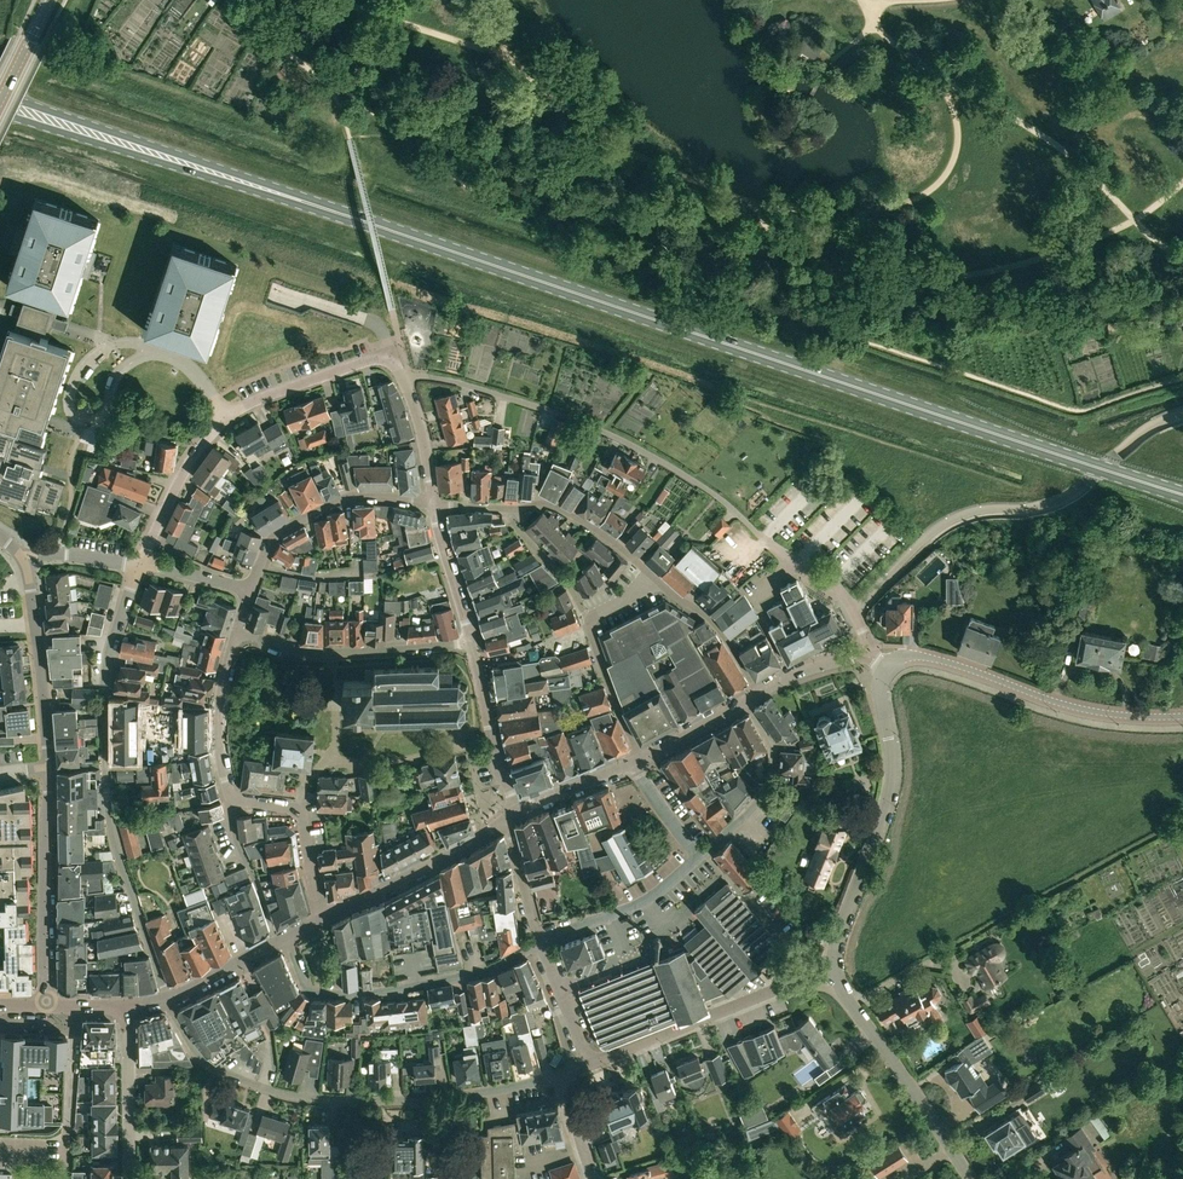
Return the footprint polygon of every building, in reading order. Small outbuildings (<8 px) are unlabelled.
[(1093,1),(1092,2),(1094,7),(1096,6),(1104,21),(1122,11),(1120,8),(1122,7),(1118,1),(1116,1),(1115,0),(1092,0),(1093,1)] [(99,219),(36,198),(26,228),(18,226),(9,252),(17,255),(7,285),(16,288),(60,302),(70,306),(80,276),(88,278),(97,252),(89,249),(99,219)] [(237,265),(174,244),(145,331),(178,342),(208,352),(234,274),(237,265)] [(16,288),(12,297),(24,301),(22,306),(13,303),(11,309),(10,312),(19,315),(14,330),(9,328),(0,354),(0,422),(13,427),(17,416),(47,427),(72,349),(48,341),(52,326),(62,329),(63,325),(65,320),(56,317),(60,302),(16,288)] [(1118,331),(1118,323),(1109,323),(1109,331),(1118,331)] [(406,409),(405,405),(398,389),(392,380),(379,383),(385,407),(374,410),(376,418),(406,409)] [(339,399),(346,433),(360,430),(357,417),(368,414),(361,386),(345,390),(347,398),(339,399)] [(440,413),(459,408),(455,393),(436,399),(440,413)] [(323,396),(304,402),(311,422),(330,416),(323,396)] [(468,408),(476,406),(474,399),(466,401),(468,408)] [(286,409),(293,429),(311,422),(304,402),(286,409)] [(478,413),(476,406),(468,408),(470,415),(478,413)] [(444,428),(463,423),(459,408),(440,413),(444,428)] [(414,435),(406,409),(376,418),(378,423),(389,419),(395,440),(414,435)] [(35,512),(36,505),(55,511),(63,485),(35,476),(37,473),(40,474),(42,468),(43,464),(40,463),(45,446),(41,444),(47,427),(17,416),(13,427),(0,423),(0,501),(35,512)] [(480,419),(479,417),(471,420),(473,427),(481,425),(480,419)] [(556,417),(551,428),(562,432),(567,421),(556,417)] [(275,453),(290,444),(288,439),(278,422),(263,430),(258,421),(236,434),(246,452),(262,443),(265,447),(270,444),(275,453)] [(463,423),(444,428),(448,443),(467,438),(463,423)] [(505,428),(493,426),(491,442),(503,444),(505,428)] [(325,428),(314,432),(318,443),(329,439),(325,428)] [(96,429),(93,454),(106,455),(109,431),(96,429)] [(314,432),(304,436),(308,447),(318,443),(314,432)] [(492,436),(475,435),(474,446),(491,447),(491,442),(492,436)] [(147,441),(145,453),(156,455),(154,466),(173,469),(177,445),(147,441)] [(397,487),(401,487),(401,491),(416,492),(420,489),(416,463),(415,463),(413,447),(412,448),(411,441),(397,443),(398,445),(390,446),(391,461),(393,460),(397,487)] [(574,469),(585,445),(578,442),(568,467),(574,469)] [(214,447),(204,461),(220,473),(227,464),(234,468),(239,461),(225,451),(224,454),(214,447)] [(614,491),(632,459),(617,451),(608,468),(616,473),(613,480),(610,479),(610,478),(601,474),(597,482),(601,484),(606,487),(614,491)] [(369,454),(352,455),(347,455),(350,466),(354,466),(359,489),(394,488),(391,465),(369,466),(369,454)] [(523,472),(520,496),(534,497),(535,489),(535,481),(538,482),(539,473),(540,466),(530,464),(531,455),(530,455),(524,454),(522,472),(523,472)] [(122,456),(121,465),(135,468),(138,460),(122,456)] [(462,456),(462,469),(470,469),(470,457),(462,456)] [(646,467),(632,459),(614,491),(623,496),(627,488),(624,487),(628,479),(637,484),(646,467)] [(352,476),(348,460),(338,462),(343,479),(352,476)] [(214,482),(220,473),(204,461),(194,475),(203,482),(201,484),(215,494),(220,487),(214,482)] [(327,497),(340,491),(332,473),(325,477),(318,462),(310,465),(317,481),(319,480),(327,497)] [(556,499),(570,475),(573,470),(553,462),(551,466),(539,491),(556,499)] [(460,463),(438,465),(440,489),(462,487),(460,463)] [(486,463),(485,471),(472,470),(471,497),(473,499),(487,501),(489,494),(490,494),(492,478),(491,478),(492,471),(492,464),(486,463)] [(260,464),(253,468),(261,479),(267,475),(260,464)] [(97,487),(122,495),(122,492),(144,500),(151,482),(119,470),(118,471),(105,466),(100,473),(99,482),(97,487)] [(251,466),(245,472),(258,488),(265,483),(261,479),(253,468),(251,466)] [(308,467),(288,476),(292,484),(290,484),(303,509),(323,499),(308,467)] [(493,478),(492,478),(490,494),(506,495),(509,477),(495,475),(493,478)] [(563,494),(560,500),(575,509),(588,488),(575,479),(574,477),(572,475),(561,492),(563,494)] [(519,478),(509,477),(506,495),(507,495),(506,502),(516,503),(519,478)] [(97,487),(89,484),(78,516),(100,524),(116,518),(133,526),(133,525),(135,526),(139,518),(137,517),(140,511),(121,502),(123,496),(122,495),(97,487)] [(193,493),(196,496),(204,502),(205,503),(210,496),(198,487),(193,493)] [(670,491),(664,487),(656,500),(661,504),(670,491)] [(294,502),(285,489),(278,494),(287,507),(294,502)] [(586,517),(587,516),(599,498),(587,490),(575,509),(586,517)] [(255,497),(255,498),(261,503),(266,498),(261,492),(255,497)] [(173,514),(186,521),(188,522),(196,526),(197,525),(194,523),(204,502),(196,496),(193,503),(187,501),(186,503),(180,500),(173,514)] [(604,502),(599,498),(587,516),(597,523),(612,501),(607,497),(604,502)] [(227,499),(222,505),(236,515),(236,514),(238,513),(242,510),(227,499)] [(266,508),(276,524),(289,517),(279,500),(266,508)] [(374,505),(354,506),(355,525),(361,525),(362,539),(376,538),(375,516),(374,505)] [(374,505),(375,516),(388,518),(390,510),(392,510),(393,506),(374,505)] [(393,506),(392,510),(391,518),(393,527),(406,524),(406,527),(427,522),(425,514),(421,511),(393,506)] [(243,518),(248,514),(249,513),(244,507),(242,510),(238,513),(243,518)] [(276,524),(266,508),(254,515),(264,532),(276,524)] [(610,510),(600,525),(616,536),(627,522),(610,510)] [(329,514),(330,518),(334,542),(335,545),(348,542),(347,535),(348,535),(343,511),(329,514)] [(447,514),(450,531),(478,526),(487,523),(494,522),(495,514),(476,512),(447,514)] [(525,530),(533,539),(555,518),(551,514),(548,517),(543,512),(525,530)] [(238,513),(236,514),(236,515),(232,518),(237,524),(241,521),(245,526),(248,523),(243,518),(238,513)] [(196,526),(188,522),(186,521),(173,514),(167,527),(180,534),(174,545),(194,555),(198,545),(189,541),(196,526)] [(330,518),(316,521),(320,545),(334,542),(330,518)] [(540,539),(545,545),(561,530),(556,525),(559,522),(555,518),(533,539),(537,542),(540,539)] [(633,535),(627,542),(639,553),(653,537),(642,526),(644,524),(637,518),(627,529),(633,535)] [(505,521),(489,523),(492,535),(502,532),(508,529),(505,521)] [(72,522),(69,531),(76,533),(79,524),(72,522)] [(430,537),(427,522),(406,527),(406,524),(393,527),(394,536),(408,533),(410,542),(430,537)] [(314,546),(310,540),(309,537),(310,536),(305,526),(284,538),(291,547),(296,554),(300,554),(314,546)] [(457,554),(483,545),(483,543),(478,526),(450,531),(457,554)] [(243,529),(238,542),(257,548),(261,536),(243,529)] [(547,553),(551,557),(572,536),(568,532),(565,535),(561,530),(545,545),(551,550),(547,553)] [(653,552),(645,559),(659,572),(673,556),(664,548),(662,546),(669,538),(664,532),(656,540),(649,548),(653,552)] [(590,555),(602,542),(593,534),(582,548),(590,555)] [(563,563),(570,556),(578,548),(573,543),(576,540),(572,536),(551,557),(554,560),(557,557),(563,563)] [(510,555),(524,546),(518,538),(503,547),(510,555)] [(211,540),(207,548),(214,552),(218,544),(211,540)] [(431,541),(405,548),(404,549),(409,563),(435,556),(431,541)] [(234,554),(253,561),(257,548),(238,542),(234,554)] [(601,559),(610,549),(602,542),(590,555),(593,558),(596,554),(601,559)] [(662,574),(683,594),(695,581),(700,585),(704,589),(723,569),(693,542),(675,562),(674,561),(662,574)] [(394,551),(404,549),(405,548),(403,543),(393,545),(394,551)] [(273,555),(288,566),(292,560),(300,562),(309,563),(309,568),(306,568),(305,573),(316,575),(316,568),(319,557),(300,554),(296,554),(281,544),(273,555)] [(466,577),(490,567),(482,546),(477,548),(477,549),(458,556),(466,577)] [(578,548),(570,556),(574,559),(581,552),(578,548)] [(606,571),(620,554),(614,549),(612,551),(610,549),(601,559),(604,561),(600,565),(606,571)] [(522,574),(529,570),(540,563),(532,553),(514,563),(521,574),(522,574)] [(620,554),(606,571),(614,578),(628,562),(620,554)] [(218,567),(222,558),(216,556),(213,565),(218,567)] [(393,556),(378,560),(380,574),(389,570),(405,566),(402,558),(394,560),(393,556)] [(506,556),(497,558),(498,565),(507,563),(506,556)] [(574,559),(570,556),(563,563),(566,566),(574,559)] [(582,567),(584,571),(594,589),(598,587),(596,584),(604,579),(594,561),(582,567)] [(542,563),(529,571),(535,582),(551,573),(542,563)] [(639,565),(633,569),(641,578),(646,574),(639,565)] [(777,565),(767,569),(770,576),(780,572),(777,565)] [(515,571),(496,579),(491,567),(490,567),(466,577),(465,577),(473,596),(484,591),(499,585),(517,576),(515,571)] [(364,571),(364,578),(378,576),(378,569),(364,571)] [(700,585),(696,589),(700,593),(697,596),(703,602),(702,604),(710,612),(712,614),(714,616),(742,594),(732,580),(723,569),(704,589),(700,585)] [(578,585),(583,596),(594,589),(584,571),(571,578),(575,587),(578,585)] [(46,575),(48,589),(70,586),(68,572),(46,575)] [(297,576),(282,573),(280,582),(285,583),(284,588),(294,590),(297,576)] [(479,615),(491,611),(512,603),(509,595),(528,586),(523,575),(484,593),(473,597),(479,615)] [(299,577),(297,587),(315,589),(316,580),(299,577)] [(365,593),(364,580),(356,580),(357,593),(365,593)] [(770,627),(788,662),(805,653),(823,644),(821,639),(841,629),(831,610),(817,617),(805,594),(797,580),(781,588),(787,600),(769,609),(776,624),(770,627)] [(337,581),(329,581),(329,594),(337,594),(337,581)] [(100,582),(97,592),(111,595),(114,586),(100,582)] [(141,603),(159,609),(167,586),(166,586),(166,587),(151,582),(149,588),(146,587),(141,603)] [(958,582),(957,583),(951,585),(956,599),(963,596),(958,582)] [(46,598),(46,603),(72,600),(70,586),(48,589),(49,598),(46,598)] [(181,590),(167,586),(159,609),(160,609),(160,607),(178,612),(182,600),(179,599),(181,590)] [(557,607),(559,611),(573,604),(566,589),(557,593),(554,587),(549,589),(552,596),(557,607)] [(1085,619),(1091,593),(1075,590),(1069,615),(1085,619)] [(108,608),(111,595),(97,592),(94,604),(108,608)] [(386,593),(385,610),(401,611),(401,610),(409,610),(409,599),(401,599),(398,599),(398,593),(386,593)] [(258,595),(254,605),(253,604),(246,625),(263,631),(267,618),(270,619),(269,622),(278,625),(282,612),(284,607),(270,603),(271,599),(258,595)] [(888,624),(888,628),(889,628),(891,631),(897,631),(899,628),(909,628),(909,627),(913,627),(913,602),(901,602),(901,595),(893,595),(888,599),(888,607),(888,612),(883,612),(880,614),(881,622),(883,624),(888,624)] [(197,604),(208,607),(202,625),(214,629),(227,633),(236,607),(200,596),(197,604)] [(552,596),(546,600),(551,610),(557,607),(552,596)] [(731,638),(758,616),(743,597),(716,618),(731,638)] [(44,612),(45,617),(72,614),(70,603),(72,603),(72,600),(46,603),(47,612),(44,612)] [(440,638),(459,634),(451,607),(440,610),(438,602),(431,604),(440,638)] [(623,709),(641,742),(727,694),(686,629),(694,618),(667,602),(645,614),(643,610),(613,627),(614,630),(606,634),(614,661),(608,664),(621,699),(623,709)] [(480,617),(486,636),(505,629),(510,628),(506,616),(524,610),(522,603),(480,617)] [(305,620),(301,642),(312,643),(315,614),(311,614),(312,606),(307,605),(305,620)] [(315,614),(312,643),(323,644),(323,622),(324,608),(318,608),(317,614),(315,614)] [(572,608),(551,616),(558,634),(579,625),(572,608)] [(351,643),(364,643),(363,609),(357,610),(357,619),(350,620),(351,643)] [(331,620),(325,620),(326,644),(337,644),(337,610),(330,610),(330,616),(331,616),(331,620)] [(343,610),(337,610),(337,644),(349,643),(348,619),(343,619),(343,616),(343,610)] [(92,611),(90,618),(104,621),(106,614),(92,611)] [(290,615),(282,612),(278,625),(276,628),(285,631),(290,615)] [(134,623),(153,629),(156,620),(137,613),(134,623)] [(394,613),(384,613),(379,613),(379,619),(375,619),(375,622),(365,621),(365,640),(385,642),(385,632),(393,632),(394,613)] [(58,630),(59,634),(70,634),(68,622),(73,622),(72,614),(45,617),(47,631),(58,630)] [(433,616),(422,618),(423,623),(409,624),(408,641),(437,637),(433,616)] [(968,624),(958,648),(991,661),(1000,636),(993,633),(996,626),(972,616),(969,624),(968,624)] [(87,633),(90,633),(101,634),(104,621),(90,618),(87,633)] [(704,618),(688,629),(697,644),(697,643),(706,638),(705,636),(714,630),(715,629),(704,618)] [(531,633),(540,630),(536,620),(528,623),(531,633)] [(489,651),(490,654),(509,649),(508,641),(528,634),(524,623),(505,630),(506,633),(486,637),(488,645),(487,647),(487,650),(489,651)] [(176,630),(174,636),(185,639),(184,641),(188,643),(221,650),(221,649),(226,635),(207,630),(204,641),(192,638),(193,635),(176,630)] [(706,638),(697,643),(702,651),(719,640),(713,633),(715,631),(714,630),(705,636),(706,638)] [(745,631),(735,637),(743,650),(740,651),(755,677),(756,678),(769,671),(782,662),(766,635),(754,642),(746,630),(745,631)] [(1076,658),(1120,666),(1125,638),(1081,630),(1076,658)] [(81,633),(54,635),(54,645),(49,645),(52,674),(53,674),(54,686),(74,685),(73,672),(83,672),(82,663),(92,662),(92,653),(90,652),(90,650),(82,650),(81,633)] [(136,643),(123,640),(120,654),(139,657),(139,658),(160,662),(180,666),(180,664),(182,655),(168,652),(167,656),(154,653),(156,642),(137,638),(136,643)] [(748,681),(721,639),(719,640),(702,651),(727,694),(748,681)] [(216,670),(221,650),(188,643),(187,648),(201,651),(197,664),(216,670)] [(22,657),(21,649),(18,650),(17,644),(0,646),(0,660),(22,657)] [(587,647),(559,656),(562,670),(576,667),(592,662),(587,647)] [(543,656),(541,656),(538,660),(521,663),(518,659),(498,662),(499,666),(493,667),(495,679),(489,680),(492,697),(515,694),(528,692),(571,686),(569,673),(541,677),(541,674),(562,670),(559,656),(555,654),(543,656)] [(0,660),(0,664),(2,673),(21,671),(20,662),(23,662),(22,657),(0,660)] [(157,672),(158,672),(160,662),(139,658),(139,659),(142,660),(142,667),(122,665),(120,673),(119,677),(145,680),(146,680),(146,672),(157,673),(157,672)] [(188,686),(211,690),(212,690),(214,679),(196,675),(198,669),(202,670),(202,669),(180,664),(180,666),(178,674),(182,675),(190,677),(188,686)] [(344,680),(345,709),(375,708),(375,723),(459,721),(465,715),(465,705),(460,700),(465,695),(465,687),(459,682),(453,682),(452,671),(439,671),(439,667),(365,669),(365,679),(344,680)] [(0,683),(0,687),(25,684),(24,678),(22,679),(21,671),(2,673),(3,682),(0,683)] [(129,692),(128,701),(144,702),(148,703),(160,704),(161,694),(160,693),(160,698),(150,697),(150,691),(141,690),(142,681),(145,681),(145,680),(119,677),(120,673),(117,673),(115,690),(129,692)] [(0,687),(0,694),(4,693),(5,701),(24,698),(23,691),(26,691),(25,684),(0,687)] [(74,685),(72,699),(94,701),(94,687),(74,685)] [(188,687),(181,685),(180,695),(180,696),(161,694),(160,704),(182,706),(182,698),(203,702),(205,694),(211,696),(212,690),(211,690),(188,686),(188,687)] [(605,686),(581,694),(587,714),(611,706),(605,686)] [(500,717),(524,714),(537,712),(534,693),(497,698),(500,717)] [(783,714),(771,697),(755,709),(776,740),(782,735),(787,742),(790,740),(791,742),(799,737),(789,722),(795,718),(789,710),(783,714)] [(54,709),(56,727),(86,724),(85,717),(80,718),(80,720),(77,720),(76,707),(81,707),(81,702),(59,701),(60,708),(54,709)] [(136,702),(113,703),(115,759),(138,758),(136,702)] [(27,707),(11,709),(11,703),(0,704),(0,716),(4,716),(6,732),(29,729),(27,707)] [(147,704),(147,714),(175,714),(175,707),(147,704)] [(830,717),(816,722),(827,748),(825,749),(829,759),(843,754),(844,755),(861,748),(858,741),(860,740),(848,711),(847,711),(844,704),(833,708),(836,715),(835,716),(835,717),(830,719),(830,717)] [(550,752),(559,778),(579,769),(564,729),(563,729),(560,718),(562,718),(561,708),(544,710),(546,730),(544,730),(536,733),(539,738),(541,743),(544,743),(547,750),(548,753),(550,752)] [(207,709),(183,710),(184,748),(208,747),(207,709)] [(609,710),(590,716),(607,756),(628,747),(626,745),(629,743),(618,718),(613,720),(609,710)] [(542,714),(500,719),(504,742),(544,730),(542,714)] [(733,723),(751,758),(767,749),(749,714),(733,723)] [(79,730),(81,730),(82,732),(86,734),(88,734),(99,734),(98,724),(86,725),(86,724),(56,727),(57,745),(80,743),(79,730)] [(604,758),(595,736),(591,724),(566,733),(579,769),(604,758)] [(732,724),(716,732),(732,762),(745,755),(741,746),(743,745),(732,724)] [(243,773),(284,779),(286,764),(311,767),(314,735),(277,731),(273,762),(245,758),(243,773)] [(714,733),(691,746),(702,768),(726,756),(714,733)] [(0,736),(0,745),(14,744),(14,735),(0,736)] [(811,737),(799,740),(802,750),(814,747),(811,737)] [(511,765),(533,757),(532,754),(547,750),(544,743),(541,743),(539,738),(528,741),(527,738),(505,744),(511,765)] [(77,763),(77,768),(100,767),(100,760),(85,761),(85,755),(89,755),(88,745),(57,748),(58,765),(77,763)] [(690,747),(673,756),(691,783),(705,772),(702,768),(690,747)] [(177,763),(178,770),(211,766),(209,751),(190,752),(191,761),(177,763)] [(802,761),(802,752),(781,751),(780,771),(794,773),(793,783),(809,785),(810,776),(803,775),(804,761),(802,761)] [(513,769),(521,792),(520,792),(521,793),(521,792),(552,781),(553,781),(551,780),(558,778),(550,755),(513,768),(512,767),(512,768),(513,769)] [(423,768),(413,771),(417,785),(426,782),(428,788),(460,780),(455,756),(422,764),(423,768)] [(679,791),(679,790),(684,797),(696,789),(691,783),(673,756),(661,765),(671,779),(679,791)] [(702,768),(705,772),(710,778),(733,766),(726,756),(702,768)] [(166,763),(137,765),(138,785),(142,784),(143,798),(169,797),(168,781),(167,781),(166,763)] [(117,767),(118,779),(134,778),(133,765),(117,767)] [(743,765),(737,771),(755,788),(759,783),(747,771),(748,769),(743,765)] [(194,782),(202,781),(213,779),(211,766),(178,770),(173,771),(174,782),(180,781),(180,777),(193,776),(194,782)] [(59,771),(60,783),(59,783),(59,795),(98,794),(98,785),(84,785),(84,776),(101,776),(101,767),(83,768),(84,770),(59,771)] [(362,798),(379,795),(376,772),(358,775),(362,798)] [(282,791),(284,779),(243,773),(241,788),(260,791),(260,788),(282,791)] [(717,793),(720,796),(729,809),(734,817),(758,791),(738,773),(729,781),(726,778),(722,781),(725,785),(717,793)] [(348,776),(319,775),(319,791),(347,792),(348,776)] [(175,799),(200,792),(202,799),(219,794),(215,780),(198,784),(174,790),(175,799)] [(460,781),(430,789),(432,797),(429,798),(432,806),(465,797),(460,781)] [(7,985),(7,982),(10,982),(10,990),(30,990),(30,973),(27,973),(27,970),(32,970),(31,941),(23,941),(23,938),(25,938),(24,918),(21,918),(21,911),(26,911),(25,874),(20,874),(20,870),(29,870),(27,796),(23,796),(23,785),(0,789),(0,933),(3,933),(3,946),(0,946),(0,985),(7,985)] [(585,830),(620,817),(613,798),(614,796),(613,791),(610,790),(609,788),(596,793),(584,798),(584,797),(553,809),(567,845),(577,843),(589,842),(585,830)] [(684,797),(695,812),(707,803),(696,789),(684,797)] [(347,792),(319,791),(318,808),(352,810),(352,796),(347,796),(347,792)] [(97,805),(99,804),(98,794),(59,795),(60,828),(84,828),(84,826),(105,825),(105,817),(97,817),(97,805)] [(823,795),(820,801),(832,806),(835,800),(823,795)] [(696,813),(696,812),(713,834),(724,826),(718,817),(729,809),(720,796),(707,803),(695,812),(696,813)] [(432,828),(470,815),(465,797),(432,806),(413,812),(417,826),(430,822),(432,828)] [(221,802),(200,808),(203,820),(224,814),(221,802)] [(792,812),(785,806),(778,815),(785,820),(792,812)] [(809,880),(808,887),(814,889),(818,883),(823,885),(846,829),(843,828),(845,822),(847,822),(850,815),(837,810),(834,817),(837,818),(834,824),(828,821),(824,830),(822,829),(815,845),(817,846),(804,878),(809,880)] [(171,813),(176,824),(178,830),(185,827),(179,811),(171,813)] [(551,869),(551,870),(552,870),(552,867),(568,861),(549,811),(542,815),(544,821),(540,823),(542,829),(534,832),(534,833),(535,837),(539,835),(540,838),(542,842),(551,869)] [(171,813),(156,817),(160,830),(166,828),(163,821),(168,819),(171,826),(176,824),(171,813)] [(243,837),(244,844),(270,838),(269,830),(267,815),(251,817),(251,815),(238,816),(241,837),(243,837)] [(523,848),(529,874),(551,869),(542,842),(540,838),(539,835),(535,837),(534,833),(534,832),(542,829),(540,823),(544,821),(542,815),(515,826),(521,848),(523,848)] [(471,816),(453,821),(461,837),(475,830),(471,816)] [(156,817),(144,820),(152,850),(165,845),(156,817)] [(397,818),(379,820),(382,842),(380,842),(384,868),(419,852),(410,834),(408,831),(405,832),(404,829),(399,831),(397,818)] [(435,837),(439,836),(439,833),(439,831),(441,830),(448,844),(461,837),(453,821),(432,828),(435,837)] [(123,838),(137,834),(134,822),(120,826),(123,838)] [(209,824),(183,833),(187,844),(210,836),(208,830),(210,829),(209,824)] [(60,828),(60,858),(72,858),(84,858),(84,831),(87,831),(87,834),(106,833),(106,825),(105,825),(84,826),(84,828),(60,828)] [(427,826),(410,834),(419,852),(436,844),(427,826)] [(617,866),(625,882),(648,870),(625,826),(602,839),(609,852),(617,866)] [(251,857),(262,855),(265,870),(293,864),(291,852),(294,852),(292,831),(287,828),(269,830),(270,838),(244,844),(251,857)] [(352,833),(361,889),(372,883),(371,874),(384,868),(380,842),(375,843),(373,830),(352,833)] [(347,869),(339,870),(342,892),(356,890),(354,880),(359,879),(352,833),(345,834),(348,849),(336,851),(338,865),(339,865),(338,863),(339,863),(338,861),(346,860),(347,869)] [(459,860),(462,872),(467,893),(495,885),(491,871),(511,866),(504,834),(459,860)] [(210,836),(187,844),(190,854),(216,845),(214,841),(212,841),(210,836)] [(762,877),(740,850),(731,840),(713,855),(744,892),(762,877)] [(589,842),(577,843),(584,876),(617,866),(609,852),(595,855),(589,842)] [(216,845),(190,854),(194,864),(217,855),(215,850),(217,849),(216,845)] [(141,846),(127,851),(128,857),(143,852),(141,846)] [(325,876),(329,899),(343,897),(342,892),(339,870),(338,865),(336,851),(336,848),(323,850),(324,853),(318,854),(322,876),(325,876)] [(119,861),(118,851),(107,851),(107,862),(119,861)] [(217,855),(194,864),(198,874),(223,865),(221,861),(219,861),(217,855)] [(104,890),(104,875),(102,859),(60,863),(59,894),(104,890)] [(459,862),(441,870),(449,903),(448,904),(448,905),(454,929),(468,926),(477,924),(484,922),(481,910),(471,912),(468,899),(467,900),(459,862)] [(261,880),(263,887),(300,877),(297,864),(269,870),(271,878),(261,880)] [(223,865),(198,874),(201,884),(224,876),(222,870),(224,869),(223,865)] [(229,885),(250,876),(245,867),(225,875),(229,885)] [(510,868),(492,872),(498,894),(468,899),(471,912),(481,910),(514,905),(511,867),(510,868)] [(556,883),(552,870),(551,870),(551,869),(529,874),(530,876),(533,888),(556,883)] [(391,941),(399,939),(400,945),(393,946),(394,951),(426,945),(425,939),(433,938),(439,969),(463,964),(454,929),(448,905),(448,904),(441,874),(387,902),(390,908),(387,910),(391,941)] [(307,906),(300,877),(263,887),(278,925),(278,926),(297,916),(296,913),(307,906)] [(236,911),(247,944),(270,932),(259,900),(251,879),(240,883),(241,887),(221,895),(230,913),(236,911)] [(705,999),(725,991),(728,994),(750,976),(751,976),(761,968),(760,967),(782,948),(727,882),(705,901),(704,901),(694,909),(706,924),(684,943),(689,949),(685,949),(705,999)] [(194,929),(211,964),(231,953),(203,888),(184,895),(188,905),(178,909),(186,932),(194,929)] [(86,905),(86,895),(85,895),(59,898),(59,899),(58,900),(58,903),(59,905),(59,912),(57,913),(57,916),(59,917),(59,918),(83,918),(120,913),(119,901),(117,901),(116,891),(95,894),(95,905),(86,905)] [(222,897),(213,900),(213,901),(218,913),(227,908),(222,897)] [(361,956),(390,950),(384,901),(383,902),(352,914),(361,956)] [(498,936),(501,955),(521,944),(514,905),(481,910),(484,922),(477,924),(481,939),(498,936)] [(121,915),(120,913),(83,918),(59,918),(59,938),(80,938),(117,933),(137,929),(132,913),(121,915)] [(170,928),(164,914),(158,916),(147,920),(156,949),(162,965),(169,984),(192,973),(176,939),(169,942),(166,934),(171,932),(170,928)] [(342,960),(343,965),(342,965),(344,989),(359,988),(357,964),(355,964),(355,961),(361,960),(351,914),(332,924),(333,930),(340,961),(342,960)] [(99,941),(99,946),(98,946),(98,953),(136,946),(143,944),(137,929),(117,933),(99,936),(99,941)] [(186,932),(178,938),(193,973),(211,964),(194,929),(186,932)] [(585,936),(561,945),(568,965),(591,956),(593,959),(605,955),(600,942),(599,942),(596,933),(585,937),(585,936)] [(664,946),(662,939),(655,942),(657,949),(664,946)] [(77,990),(88,989),(88,971),(89,971),(89,966),(97,966),(98,966),(98,953),(98,946),(99,946),(99,941),(77,941),(77,940),(58,940),(59,990),(77,990)] [(986,987),(1006,976),(997,959),(1005,955),(1005,954),(1006,952),(1006,950),(1005,948),(1004,946),(1003,944),(1002,943),(1000,942),(998,941),(997,941),(966,958),(973,972),(977,971),(986,987)] [(639,966),(663,1025),(707,1008),(683,945),(651,958),(652,961),(639,966)] [(137,957),(136,946),(98,953),(98,966),(97,966),(97,969),(123,969),(126,969),(125,958),(137,957)] [(497,951),(484,953),(486,962),(487,962),(498,956),(497,951)] [(281,952),(253,968),(274,1004),(299,990),(295,982),(294,982),(284,959),(281,952)] [(149,956),(137,957),(125,958),(126,969),(123,969),(123,995),(139,995),(139,992),(158,989),(149,956)] [(530,1007),(531,1007),(546,1001),(540,984),(539,985),(528,959),(514,965),(514,966),(521,985),(530,1007)] [(91,971),(91,978),(91,990),(90,990),(90,991),(111,991),(121,991),(120,971),(105,971),(105,977),(97,977),(97,969),(97,966),(89,966),(89,971),(91,971)] [(513,988),(521,985),(514,966),(498,972),(505,990),(507,995),(506,995),(508,1002),(517,998),(513,988)] [(608,1047),(609,1046),(617,1043),(663,1025),(639,966),(580,990),(597,1034),(601,1043),(602,1044),(603,1045),(603,1046),(604,1046),(606,1047),(607,1047),(608,1047)] [(373,969),(361,970),(363,988),(374,987),(373,969)] [(495,976),(482,978),(486,1002),(494,1000),(497,1014),(508,1012),(506,997),(500,999),(495,976)] [(240,1035),(247,1042),(253,1050),(259,1047),(256,1042),(268,1036),(262,1024),(266,1022),(269,1028),(281,1021),(262,988),(251,994),(251,995),(249,996),(241,980),(240,979),(240,978),(240,977),(239,978),(219,989),(219,988),(217,989),(218,990),(219,992),(232,1020),(240,1035)] [(473,1004),(467,1005),(468,1010),(470,1019),(482,1017),(481,1015),(479,1003),(486,1002),(482,978),(468,981),(473,1004)] [(446,1007),(459,1004),(460,1012),(468,1010),(467,1005),(464,991),(457,993),(457,995),(454,995),(452,984),(429,989),(432,1006),(445,1003),(446,1007)] [(885,1022),(893,1018),(902,1013),(906,1022),(907,1022),(908,1025),(920,1018),(919,1015),(928,1010),(936,1024),(943,1020),(936,1007),(933,1001),(939,998),(940,993),(937,988),(932,987),(925,991),(924,989),(918,992),(916,988),(907,993),(906,990),(900,993),(901,994),(894,999),(885,1004),(886,1005),(878,1010),(885,1022)] [(179,1012),(177,1011),(194,1039),(208,1056),(217,1062),(247,1042),(240,1035),(236,1027),(216,990),(177,1010),(179,1012)] [(280,1016),(291,1023),(310,999),(301,990),(280,1016)] [(970,995),(963,1000),(970,1012),(989,1002),(985,994),(973,1001),(970,995)] [(425,997),(402,1000),(405,1026),(414,1025),(413,1023),(428,1021),(425,997)] [(370,1023),(383,1022),(381,1003),(380,998),(365,1000),(367,1014),(360,1015),(360,1021),(360,1033),(370,1033),(370,1023)] [(303,1032),(326,1036),(326,1015),(326,1000),(311,1000),(309,1015),(316,1015),(316,1024),(306,1022),(303,1032)] [(328,1023),(344,1023),(344,1018),(352,1018),(352,1002),(344,1002),(344,1000),(328,1000),(328,1023)] [(381,1003),(383,1022),(384,1027),(397,1025),(398,1027),(405,1026),(402,1000),(381,1003)] [(534,1049),(535,1049),(532,1037),(524,1009),(511,1012),(512,1014),(502,1017),(504,1024),(510,1021),(517,1019),(521,1033),(519,1033),(521,1043),(513,1045),(519,1069),(533,1065),(529,1050),(534,1049)] [(137,1021),(138,1063),(153,1063),(153,1066),(193,1065),(165,1012),(162,1011),(140,1017),(137,1021)] [(976,1034),(988,1026),(980,1013),(967,1021),(976,1034)] [(739,1041),(728,1048),(740,1072),(744,1079),(777,1060),(775,1056),(785,1052),(783,1048),(790,1046),(792,1048),(794,1049),(797,1049),(799,1047),(801,1046),(802,1044),(802,1041),(805,1040),(825,1066),(826,1065),(828,1067),(826,1068),(831,1075),(845,1064),(840,1058),(839,1059),(837,1057),(839,1056),(809,1016),(795,1026),(797,1029),(779,1036),(774,1025),(759,1031),(760,1034),(754,1036),(753,1034),(742,1038),(743,1041),(739,1042),(739,1041)] [(305,1023),(304,1022),(299,1018),(294,1026),(303,1030),(305,1023)] [(80,1064),(97,1064),(97,1054),(98,1020),(85,1020),(83,1022),(80,1054),(80,1064)] [(110,1020),(98,1020),(97,1064),(113,1064),(113,1054),(114,1054),(112,1023),(110,1020)] [(345,1036),(352,1036),(360,1036),(360,1033),(360,1021),(352,1021),(352,1029),(345,1029),(345,1036)] [(475,1023),(463,1025),(467,1045),(464,1046),(465,1053),(455,1054),(459,1079),(479,1076),(476,1059),(478,1059),(476,1045),(479,1045),(477,1037),(475,1025),(475,1023)] [(483,1023),(475,1025),(477,1037),(484,1036),(485,1033),(483,1023)] [(37,1034),(37,1033),(36,1032),(35,1031),(34,1030),(33,1030),(32,1030),(31,1030),(30,1031),(29,1032),(28,1033),(28,1034),(0,1033),(0,1116),(62,1119),(65,1035),(37,1034)] [(434,1038),(443,1037),(442,1030),(433,1031),(434,1038)] [(957,1062),(945,1070),(946,1072),(945,1073),(955,1088),(956,1088),(962,1097),(969,1092),(971,1095),(969,1096),(979,1112),(1009,1092),(1003,1084),(999,1077),(985,1086),(983,1083),(971,1064),(970,1061),(985,1052),(978,1042),(985,1038),(983,1034),(976,1038),(957,1050),(952,1054),(957,1062)] [(543,1035),(532,1037),(538,1057),(548,1054),(543,1035)] [(351,1055),(360,1056),(361,1037),(360,1036),(352,1036),(351,1055)] [(307,1037),(304,1049),(293,1046),(285,1074),(291,1076),(292,1079),(297,1081),(300,1079),(302,1080),(307,1062),(320,1064),(324,1040),(307,1037)] [(488,1075),(511,1071),(505,1038),(483,1042),(488,1075)] [(429,1046),(431,1058),(424,1059),(424,1063),(417,1064),(417,1061),(403,1062),(404,1072),(415,1071),(416,1079),(436,1077),(435,1069),(441,1068),(439,1045),(429,1046)] [(390,1056),(398,1056),(398,1048),(379,1049),(379,1060),(368,1060),(369,1084),(387,1084),(391,1084),(390,1056)] [(719,1054),(706,1059),(716,1083),(728,1078),(719,1054)] [(687,1078),(688,1081),(688,1082),(689,1083),(690,1084),(691,1084),(692,1085),(694,1085),(695,1085),(696,1085),(698,1085),(699,1084),(700,1084),(701,1083),(702,1082),(702,1080),(702,1079),(703,1078),(702,1077),(702,1075),(701,1073),(709,1070),(705,1060),(700,1062),(698,1056),(678,1064),(681,1072),(680,1073),(683,1080),(687,1078)] [(353,1059),(330,1058),(329,1082),(348,1083),(349,1074),(352,1074),(353,1059)] [(88,1076),(88,1083),(113,1083),(113,1066),(92,1067),(92,1076),(88,1076)] [(654,1081),(647,1084),(658,1111),(666,1108),(662,1098),(676,1092),(671,1081),(676,1079),(674,1075),(669,1077),(666,1069),(651,1075),(654,1081)] [(175,1103),(174,1093),(175,1093),(175,1075),(157,1076),(157,1084),(146,1084),(147,1102),(157,1102),(157,1104),(167,1104),(167,1103),(175,1103)] [(114,1099),(113,1083),(88,1083),(89,1091),(93,1091),(93,1100),(114,1099)] [(812,1106),(819,1116),(822,1117),(827,1114),(832,1121),(831,1121),(840,1135),(845,1135),(850,1132),(851,1128),(849,1125),(865,1114),(859,1104),(862,1102),(855,1091),(851,1093),(845,1084),(818,1102),(812,1106)] [(624,1093),(619,1094),(619,1093),(613,1090),(607,1092),(605,1100),(614,1124),(609,1126),(613,1139),(626,1134),(622,1125),(634,1120),(636,1125),(648,1120),(641,1100),(643,1095),(641,1089),(636,1086),(623,1091),(624,1093)] [(247,1115),(249,1109),(226,1102),(225,1107),(212,1103),(209,1111),(209,1116),(210,1116),(211,1114),(221,1117),(221,1120),(244,1127),(244,1125),(247,1115)] [(113,1103),(91,1103),(91,1112),(86,1112),(87,1120),(114,1119),(113,1103)] [(557,1146),(565,1144),(566,1144),(563,1132),(561,1121),(558,1105),(517,1113),(518,1121),(493,1125),(493,1135),(493,1136),(513,1136),(514,1154),(524,1152),(522,1142),(543,1138),(544,1143),(556,1141),(557,1146)] [(801,1127),(788,1110),(775,1119),(776,1119),(782,1128),(788,1137),(801,1127)] [(244,1125),(250,1127),(250,1126),(254,1113),(249,1111),(247,1115),(244,1125)] [(1003,1153),(1023,1140),(1025,1142),(1035,1136),(1019,1112),(1009,1118),(986,1132),(994,1144),(997,1143),(1003,1153)] [(272,1116),(263,1113),(257,1132),(283,1140),(277,1156),(287,1159),(296,1134),(286,1131),(289,1122),(277,1118),(278,1115),(273,1114),(272,1116)] [(1097,1114),(1091,1119),(1105,1139),(1112,1134),(1097,1114)] [(114,1135),(114,1119),(87,1120),(87,1127),(92,1127),(92,1135),(92,1136),(114,1135)] [(749,1141),(782,1128),(776,1119),(746,1131),(749,1141)] [(322,1178),(334,1178),(334,1162),(330,1162),(329,1150),(330,1150),(330,1144),(333,1144),(333,1140),(333,1133),(329,1133),(329,1125),(310,1126),(310,1138),(308,1142),(308,1145),(311,1148),(311,1157),(309,1158),(309,1162),(321,1162),(322,1163),(322,1178)] [(202,1126),(178,1127),(178,1140),(202,1140),(202,1126)] [(655,1128),(659,1137),(665,1135),(661,1126),(655,1128)] [(1090,1142),(1081,1126),(1067,1135),(1074,1147),(1066,1153),(1068,1156),(1055,1164),(1065,1178),(1096,1178),(1092,1173),(1102,1167),(1088,1144),(1090,1142)] [(424,1133),(423,1133),(421,1130),(413,1130),(412,1133),(411,1133),(411,1136),(393,1136),(393,1151),(385,1151),(385,1164),(394,1164),(394,1165),(411,1165),(411,1176),(424,1176),(424,1165),(424,1133)] [(258,1135),(248,1132),(243,1149),(242,1153),(251,1156),(258,1135)] [(481,1134),(482,1178),(515,1178),(514,1154),(513,1136),(493,1136),(493,1135),(489,1135),(489,1133),(481,1134)] [(83,1143),(82,1135),(74,1135),(73,1144),(83,1143)] [(92,1152),(114,1151),(114,1135),(92,1136),(92,1135),(87,1135),(87,1143),(92,1143),(92,1152)] [(611,1140),(599,1145),(605,1159),(607,1165),(616,1162),(614,1156),(616,1155),(611,1140)] [(151,1145),(151,1171),(173,1171),(173,1178),(189,1178),(188,1144),(151,1145)] [(879,1178),(893,1169),(884,1154),(869,1163),(879,1178)] [(72,1170),(71,1178),(111,1178),(111,1174),(113,1172),(113,1167),(111,1166),(111,1164),(99,1164),(99,1161),(92,1161),(92,1164),(90,1164),(90,1173),(84,1173),(84,1170),(72,1170)] [(342,1161),(334,1162),(334,1178),(342,1178),(342,1161)] [(631,1178),(651,1178),(651,1177),(665,1173),(666,1177),(674,1174),(670,1161),(647,1168),(648,1169),(629,1174),(631,1178)] [(551,1169),(554,1178),(573,1178),(579,1177),(574,1162),(551,1169)] [(459,1167),(449,1168),(449,1178),(460,1178),(459,1167)]
